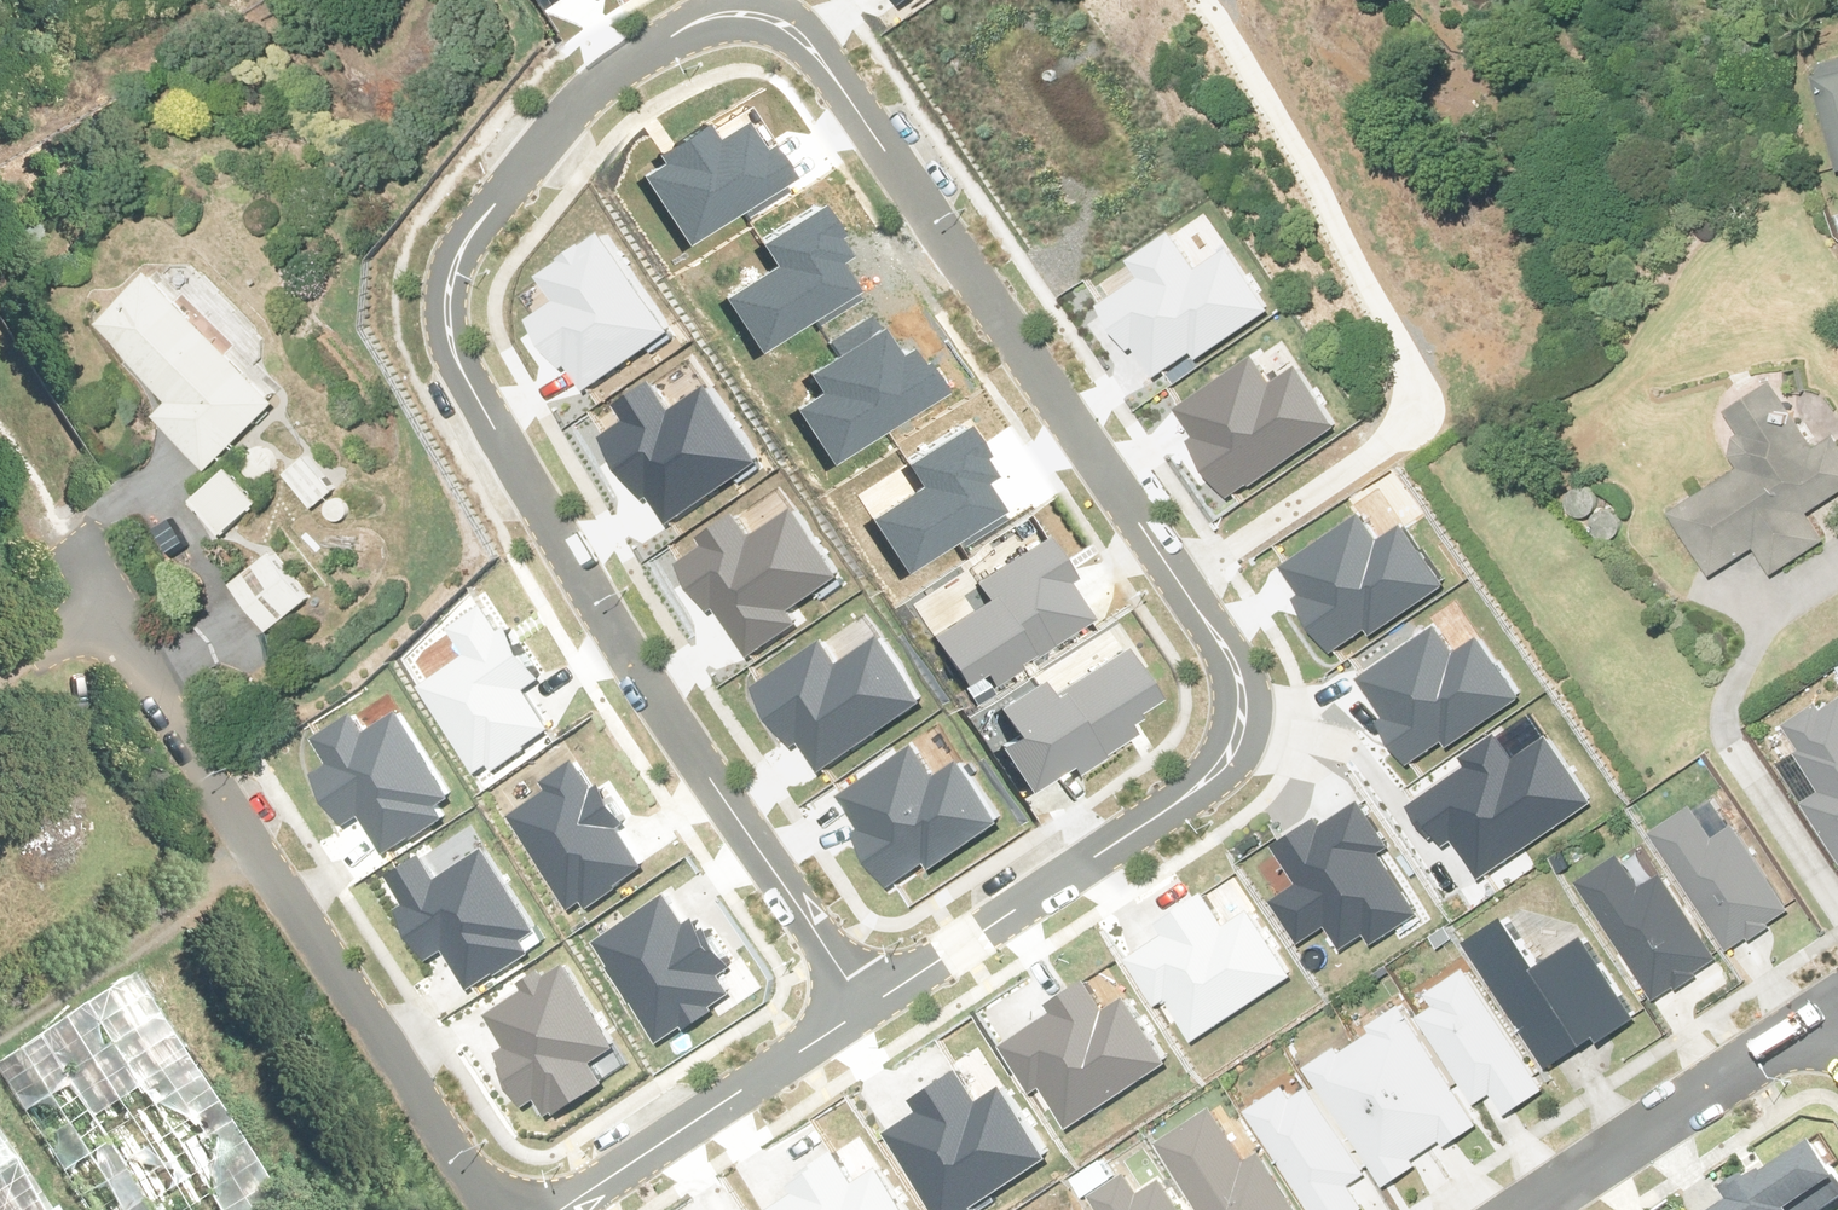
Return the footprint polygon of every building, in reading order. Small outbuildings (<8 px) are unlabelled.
[(1821,68),(1837,139),(1837,64),(1821,68)] [(654,165),(633,178),(677,243),(740,201),(749,213),(782,191),(757,154),(749,160),(728,129),(703,145),(690,126),(648,155),(654,165)] [(832,253),(803,210),(748,246),(764,269),(714,302),(747,351),(809,309),(819,324),(847,306),(817,262),(832,253)] [(1141,278),(1100,306),(1129,348),(1136,344),(1159,378),(1264,307),(1223,247),(1190,270),(1166,234),(1129,259),(1141,278)] [(606,235),(540,279),(556,302),(530,319),(562,367),(569,363),(585,387),(644,347),(648,353),(674,336),(606,235)] [(282,403),(157,275),(104,326),(178,402),(163,417),(214,470),(282,403)] [(861,332),(797,375),(811,396),(789,411),(823,460),(925,391),(910,370),(904,374),(891,356),(881,362),(861,332)] [(1253,360),(1181,409),(1201,439),(1192,445),(1228,499),(1337,426),(1300,371),(1273,390),(1253,360)] [(649,384),(620,404),(635,427),(609,445),(642,493),(648,488),(664,512),(723,473),(727,479),(753,461),(707,392),(671,417),(649,384)] [(1778,384),(1725,417),(1754,463),(1677,511),(1716,574),(1760,547),(1777,573),(1828,542),(1810,513),(1837,495),(1837,439),(1820,450),(1778,384)] [(975,474),(948,434),(896,468),(909,488),(861,520),(894,570),(948,534),(957,547),(992,523),(964,482),(975,474)] [(342,490),(314,455),(291,473),(320,508),(342,490)] [(267,503),(235,468),(199,502),(231,536),(267,503)] [(707,545),(678,565),(708,610),(713,607),(743,651),(794,617),(788,609),(835,578),(790,512),(747,541),(730,516),(701,536),(707,545)] [(1362,520),(1284,573),(1304,602),(1293,609),(1328,660),(1376,627),(1379,632),(1444,588),(1403,529),(1379,545),(1362,520)] [(983,601),(927,638),(956,681),(974,669),(986,686),(1082,621),(1054,579),(1061,575),(1038,542),(972,586),(983,601)] [(318,597),(279,550),(239,583),(278,631),(318,597)] [(561,717),(490,608),(456,629),(470,650),(418,684),(474,772),(561,717)] [(1439,623),(1361,676),(1381,705),(1370,712),(1404,763),(1449,732),(1452,737),(1520,692),(1480,632),(1456,648),(1439,623)] [(819,644),(755,687),(794,744),(805,737),(822,762),(917,698),(879,641),(836,670),(819,644)] [(1006,735),(991,745),(1026,796),(1121,732),(1115,723),(1144,704),(1109,653),(1038,701),(1028,687),(990,712),(1006,735)] [(1787,734),(1828,791),(1808,805),(1837,846),(1837,697),(1787,734)] [(449,795),(400,718),(366,739),(351,715),(314,739),(329,763),(314,772),(345,821),(359,811),(385,852),(442,816),(435,805),(449,795)] [(1475,768),(1414,809),(1441,848),(1455,838),(1480,874),(1589,801),(1547,739),(1514,760),(1498,736),(1467,757),(1475,768)] [(912,750),(844,795),(873,838),(860,846),(884,882),(920,858),(926,866),(997,818),(960,763),(933,781),(912,750)] [(551,794),(514,818),(574,912),(647,866),(622,828),(627,825),(605,791),(600,794),(579,760),(543,782),(551,794)] [(1315,819),(1274,846),(1297,880),(1276,894),(1307,939),(1328,925),(1349,956),(1418,910),(1378,852),(1387,845),(1359,804),(1322,829),(1315,819)] [(1719,841),(1698,807),(1657,833),(1735,953),(1798,912),(1742,826),(1719,841)] [(423,856),(389,877),(406,903),(398,908),(429,957),(447,946),(472,985),(524,952),(516,940),(534,928),(486,854),(440,883),(423,856)] [(1646,890),(1623,856),(1584,883),(1660,996),(1719,956),(1666,877),(1646,890)] [(1167,934),(1129,959),(1159,1004),(1170,997),(1199,1040),(1293,977),(1248,911),(1226,926),(1203,894),(1160,923),(1167,934)] [(670,896),(598,941),(658,1036),(687,1018),(689,1022),(714,1006),(712,1002),(730,990),(717,970),(726,964),(698,921),(689,926),(670,896)] [(1543,969),(1509,919),(1472,943),(1558,1071),(1642,1014),(1590,937),(1543,969)] [(518,997),(488,1016),(508,1048),(497,1055),(528,1103),(539,1096),(549,1112),(610,1073),(600,1057),(616,1047),(565,967),(545,980),(539,970),(512,987),(518,997)] [(1551,1087),(1472,969),(1442,989),(1450,1000),(1427,1016),(1484,1101),(1500,1091),(1514,1112),(1551,1087)] [(67,1209),(287,1209),(132,978),(0,1066),(0,1109),(67,1209)] [(1045,1020),(1007,1045),(1037,1090),(1048,1083),(1077,1126),(1171,1063),(1126,997),(1104,1012),(1082,980),(1038,1009),(1045,1020)] [(1482,1122),(1410,1012),(1318,1071),(1390,1182),(1482,1122)] [(894,1129),(948,1209),(962,1209),(1045,1154),(1002,1090),(982,1102),(959,1068),(922,1094),(930,1105),(894,1129)] [(1309,1078),(1256,1112),(1319,1209),(1365,1209),(1369,1207),(1354,1183),(1371,1173),(1309,1078)] [(1265,1150),(1248,1160),(1215,1106),(1155,1142),(1175,1175),(1197,1209),(1302,1209),(1265,1150)] [(0,1132),(0,1209),(51,1209),(22,1166),(0,1132)] [(1822,1150),(1741,1201),(1745,1207),(1740,1209),(1837,1209),(1837,1175),(1822,1150)] [(772,1209),(910,1209),(881,1168),(856,1185),(835,1154),(792,1183),(798,1192),(772,1209)] [(1108,1209),(1197,1209),(1175,1175),(1150,1191),(1133,1163),(1094,1187),(1108,1209)]
